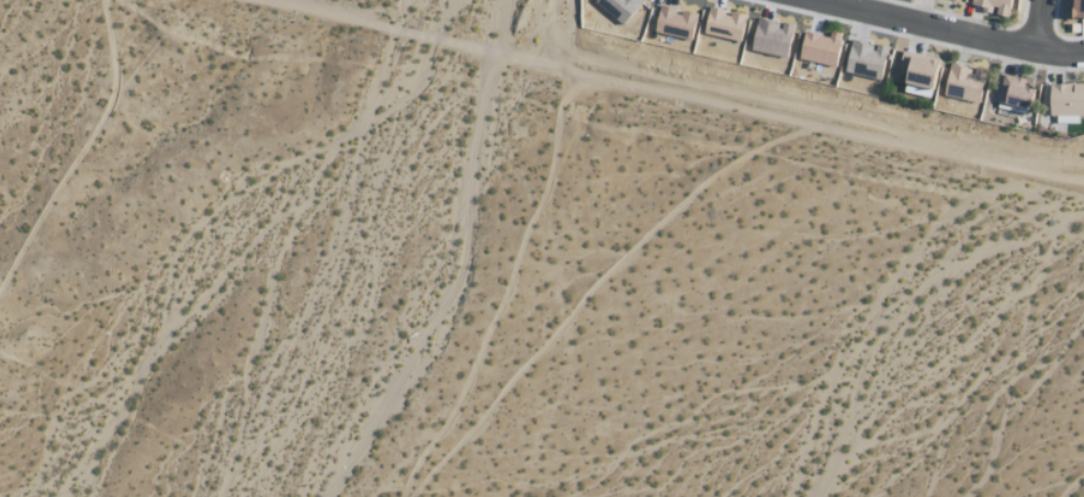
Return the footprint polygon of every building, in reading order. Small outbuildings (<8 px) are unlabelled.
[(641,0),(596,0),(594,2),(622,26),(642,1),(641,0)] [(971,7),(994,12),(994,14),(1008,17),(1012,0),(973,0),(971,7)] [(1071,18),(1083,18),(1083,0),(1072,0),(1071,18)] [(654,33),(690,40),(695,15),(675,11),(676,9),(660,5),(654,33)] [(745,15),(727,11),(709,7),(703,35),(740,42),(745,15)] [(750,51),(786,59),(794,25),(782,22),(781,24),(757,19),(750,51)] [(835,67),(842,35),(830,32),(828,37),(804,32),(798,60),(835,67)] [(876,45),(876,46),(851,41),(845,74),(882,80),(887,47),(876,45)] [(934,89),(938,59),(902,54),(900,73),(907,74),(905,85),(934,89)] [(973,69),(951,64),(943,96),(978,104),(984,77),(972,74),(973,69)] [(1034,88),(1024,87),(1025,79),(1003,75),(998,103),(1030,109),(1034,88)] [(1050,84),(1049,116),(1083,117),(1083,85),(1050,84)]
